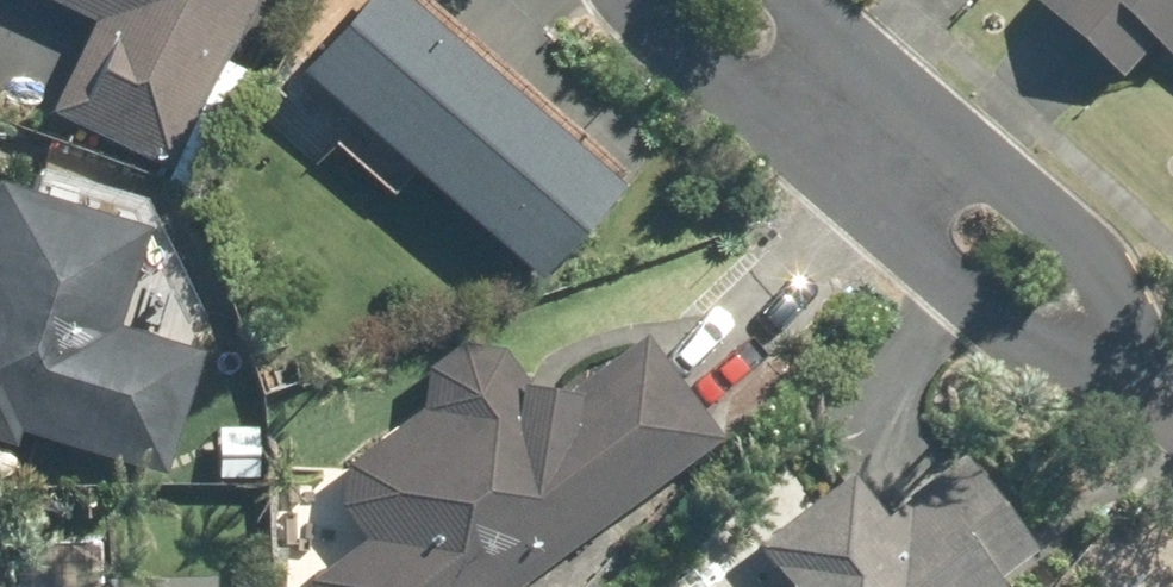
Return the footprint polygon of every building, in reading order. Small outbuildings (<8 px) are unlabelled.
[(155,175),(190,192),(246,75),(224,64),(254,0),(37,0),(92,26),(50,115),(158,168),(155,175)] [(296,72),(535,281),(618,187),(406,0),(358,0),(296,72)] [(1042,2),(1126,73),(1156,38),(1172,52),(1172,0),(1044,0),(1042,2)] [(14,451),(18,432),(167,477),(203,356),(117,329),(146,231),(0,187),(0,447),(14,451)] [(305,585),(307,586),(524,586),(721,441),(645,339),(572,394),(529,388),(503,352),(459,346),(427,370),(422,407),(345,464),(338,506),(364,540),(305,585)] [(789,586),(1002,586),(997,581),(1035,552),(962,459),(885,519),(850,473),(758,545),(790,586),(789,586)] [(215,580),(102,581),(101,556),(47,557),(47,573),(0,574),(0,586),(215,586),(215,580)]
